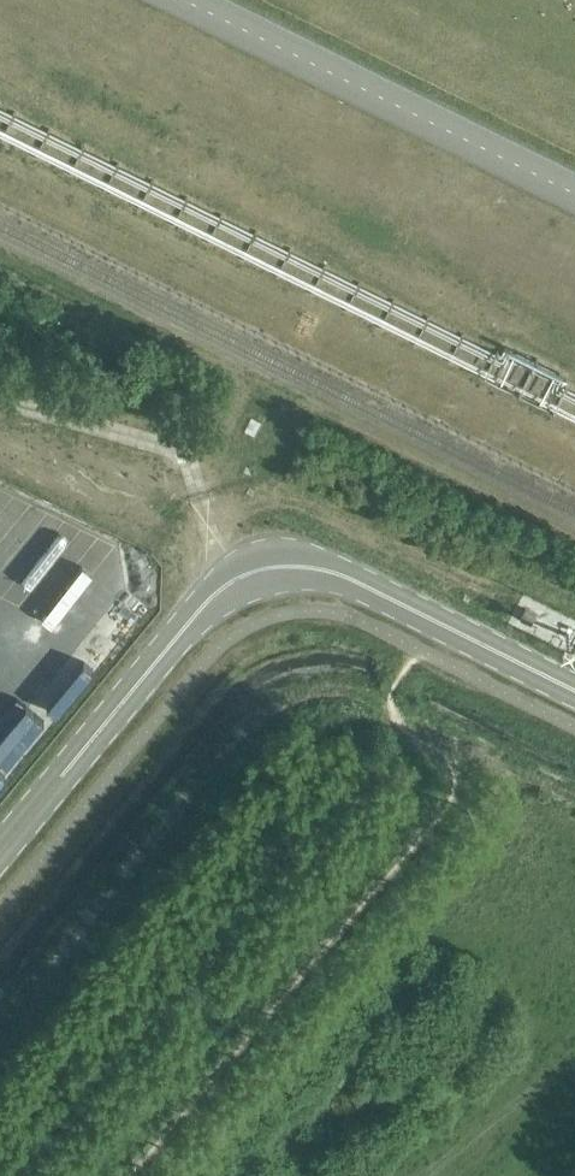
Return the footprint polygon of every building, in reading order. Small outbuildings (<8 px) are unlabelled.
[(266,225),(263,234),(293,247),(297,239),(266,225)]
